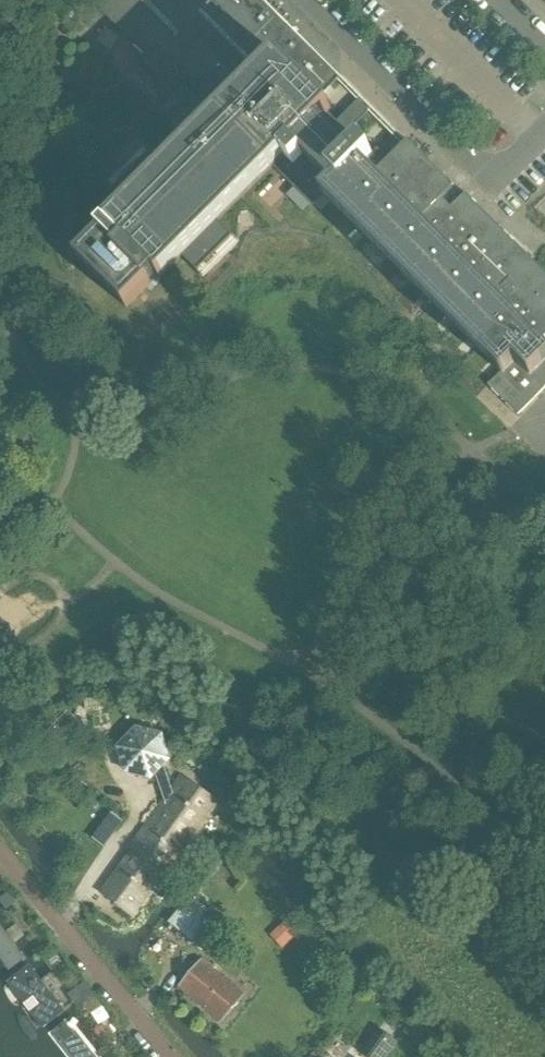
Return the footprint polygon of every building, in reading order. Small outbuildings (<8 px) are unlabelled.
[(372,152),(360,141),(359,141),(355,137),(359,133),(361,128),(362,123),(362,117),(361,112),(359,106),(355,102),(360,98),(348,86),(344,90),(334,81),(339,77),(287,25),(262,0),(94,0),(146,56),(140,61),(151,72),(148,75),(167,93),(183,77),(220,114),(111,223),(111,222),(107,225),(100,232),(103,235),(85,259),(131,305),(150,281),(149,280),(155,274),(159,277),(162,274),(162,273),(171,264),(185,278),(219,244),(205,230),(271,164),(312,205),(324,193),(501,371),(493,385),(523,415),(539,393),(544,387),(544,272),(531,259),(529,261),(524,256),(526,253),(464,192),(449,207),(440,198),(453,185),(407,139),(377,169),(366,158),(372,152)] [(46,732),(46,737),(47,742),(51,745),(57,746),(61,744),(65,740),(66,735),(64,730),(60,727),(55,726),(50,728),(46,732)] [(182,776),(173,787),(172,789),(163,763),(168,758),(161,734),(137,728),(119,746),(127,771),(150,777),(154,772),(164,800),(127,848),(131,851),(102,892),(133,915),(150,891),(160,899),(162,900),(173,885),(174,884),(163,875),(217,803),(182,776)] [(8,893),(0,899),(0,900),(6,908),(14,902),(8,893)] [(12,952),(18,953),(23,949),(24,943),(0,911),(0,936),(12,952)] [(25,967),(52,1004),(58,1005),(64,1001),(64,995),(37,958),(31,957),(26,961),(25,967)] [(178,987),(221,1023),(244,995),(200,959),(178,987)] [(80,1002),(92,994),(86,986),(74,995),(80,1002)] [(99,1003),(94,996),(83,1005),(89,1012),(99,1003)] [(93,1056),(112,1056),(84,1021),(78,1021),(73,1025),(72,1031),(93,1056)] [(378,1029),(361,1054),(365,1056),(385,1056),(396,1041),(378,1029)] [(343,1056),(325,1045),(317,1056),(343,1056)]
